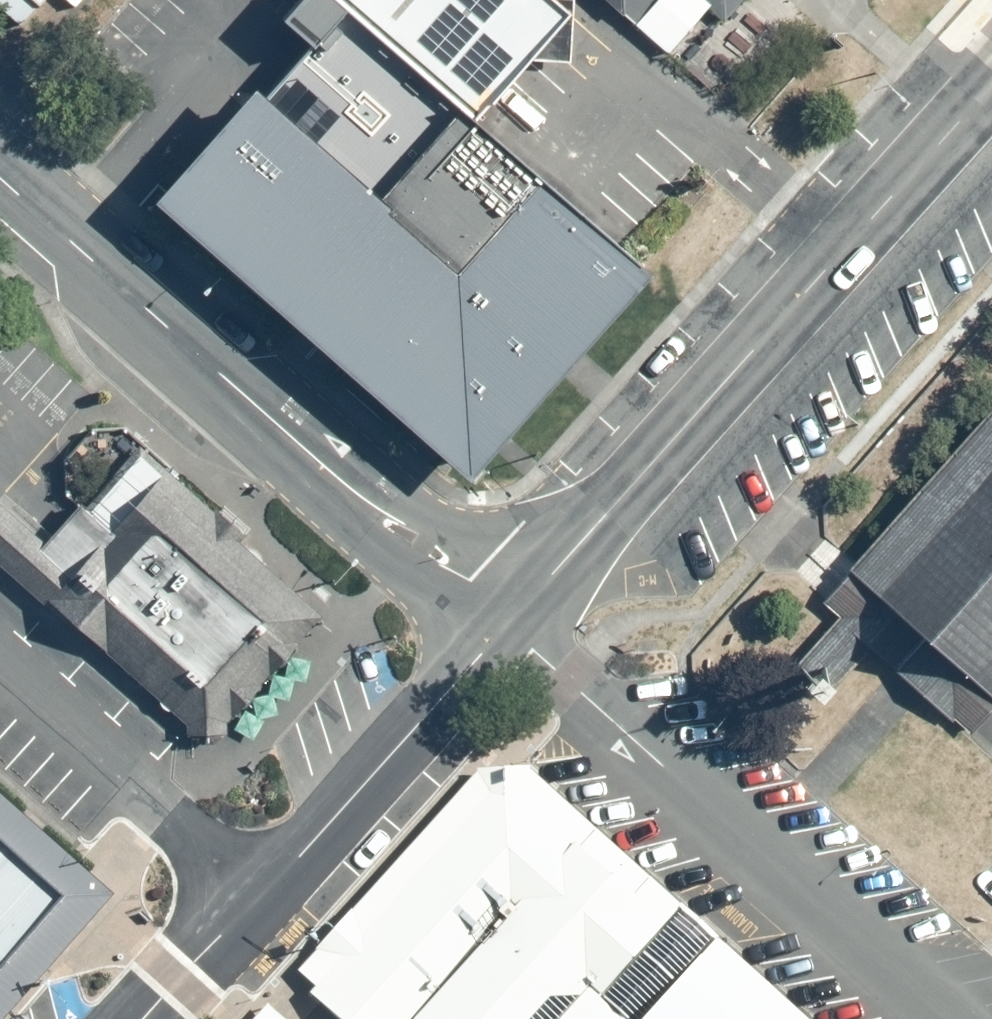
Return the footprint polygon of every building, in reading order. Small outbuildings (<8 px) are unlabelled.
[(24,26),(48,0),(0,0),(0,5),(24,26)] [(354,9),(483,120),(534,61),(575,14),(559,0),(344,0),(354,9)] [(575,14),(534,61),(574,62),(577,0),(559,0),(575,14)] [(628,16),(642,0),(609,0),(628,16)] [(628,16),(671,53),(711,7),(727,20),(744,0),(642,0),(628,16)] [(202,155),(163,200),(476,480),(513,438),(566,377),(587,354),(657,274),(625,246),(483,120),(354,9),(320,46),(273,97),(263,87),(202,155)] [(829,603),(846,618),(804,666),(836,695),(872,654),(974,742),(991,722),(991,417),(829,603)] [(82,509),(53,542),(85,568),(170,471),(148,451),(94,511),(87,505),(82,509)] [(170,471),(85,568),(53,542),(0,499),(0,561),(191,727),(191,736),(229,734),(230,725),(326,617),(170,471)] [(530,768),(483,773),(299,973),(316,989),(309,996),(334,1018),(809,1018),(530,768)] [(63,905),(0,978),(0,1018),(12,1018),(46,980),(118,897),(0,793),(0,847),(63,905)] [(0,847),(0,978),(63,905),(0,847)] [(271,1008),(261,1018),(284,1018),(271,1008)]
